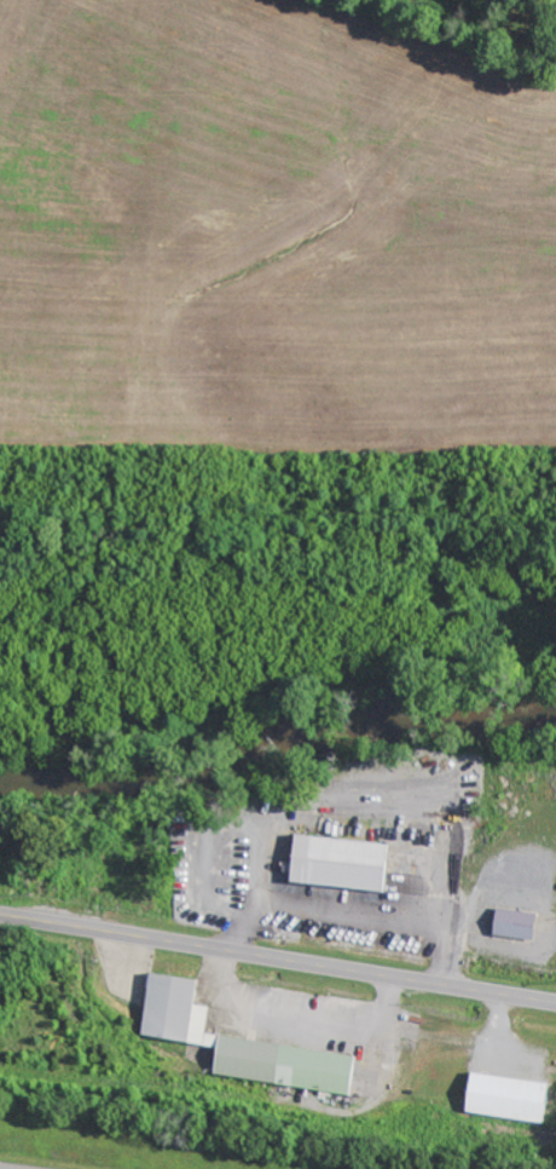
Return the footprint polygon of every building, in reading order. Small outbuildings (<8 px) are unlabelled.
[(288,882),(383,893),(388,845),(293,834),(288,882)] [(536,914),(495,908),(491,934),(532,941),(536,914)] [(138,1037),(215,1047),(212,1077),(349,1094),(354,1055),(202,1035),(206,1007),(190,1005),(193,980),(146,974),(138,1037)] [(463,1114),(541,1122),(545,1082),(467,1074),(463,1114)]
